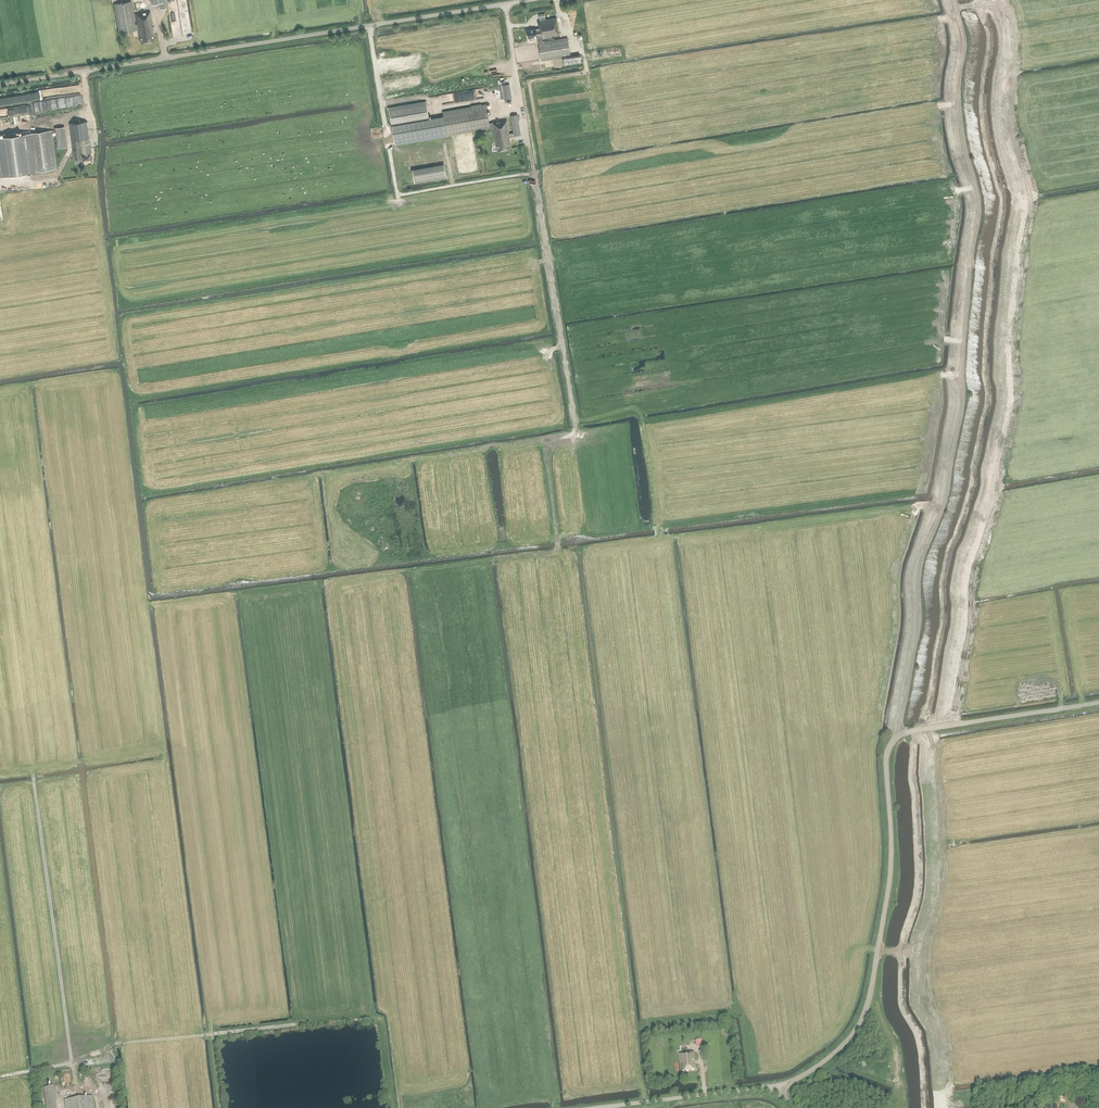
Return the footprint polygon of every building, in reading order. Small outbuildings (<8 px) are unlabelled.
[(138,30),(140,43),(155,41),(150,12),(135,14),(137,24),(135,25),(131,2),(114,5),(118,33),(138,30)] [(172,20),(179,19),(176,3),(169,5),(172,20)] [(538,38),(541,60),(570,56),(567,38),(543,42),(542,38),(559,35),(557,19),(544,21),(539,21),(541,30),(537,31),(536,29),(527,31),(528,39),(538,38)] [(174,37),(182,36),(180,20),(171,21),(174,37)] [(581,63),(580,54),(563,57),(564,65),(581,63)] [(509,84),(502,85),(505,102),(512,101),(509,84)] [(59,96),(81,94),(80,85),(61,87),(61,91),(58,91),(59,96)] [(68,98),(51,100),(52,105),(49,105),(50,109),(69,107),(68,98)] [(472,107),(443,112),(444,117),(429,119),(426,101),(389,108),(392,125),(395,145),(493,128),(497,150),(512,148),(510,138),(514,137),(514,135),(521,134),(517,114),(511,116),(514,133),(509,134),(507,120),(489,124),(486,104),(481,105),(481,104),(471,106),(472,107)] [(86,121),(69,123),(75,160),(82,159),(82,161),(92,160),(91,157),(91,153),(92,153),(90,138),(89,138),(86,121)] [(64,126),(55,127),(58,148),(67,147),(64,126)] [(33,171),(56,168),(51,130),(0,137),(0,176),(27,172),(30,172),(33,171)] [(680,1071),(696,1069),(694,1052),(687,1053),(687,1048),(682,1048),(683,1053),(678,1054),(680,1071)] [(46,1107),(56,1107),(53,1086),(43,1088),(46,1107)] [(93,1099),(92,1096),(68,1099),(64,1100),(66,1107),(94,1107),(93,1099)]
